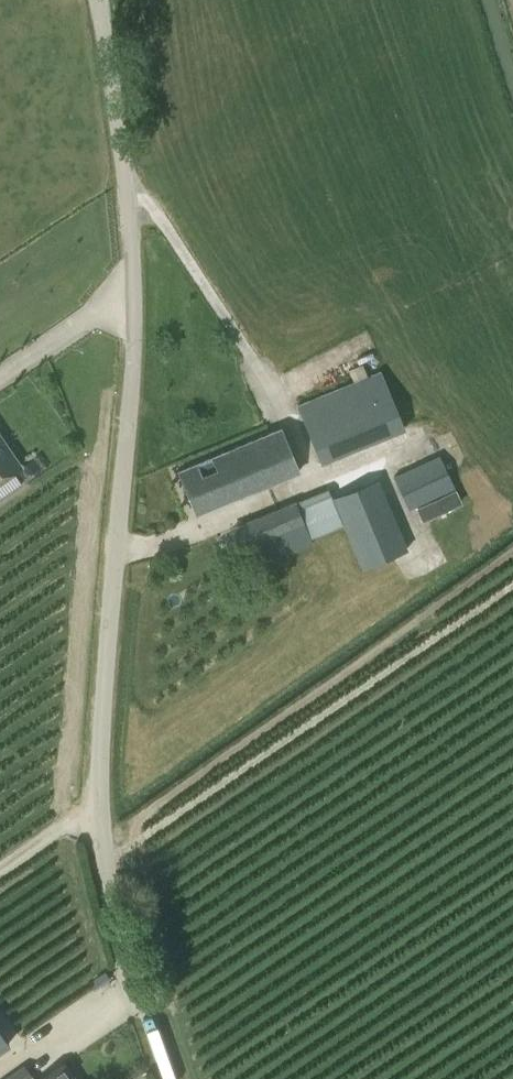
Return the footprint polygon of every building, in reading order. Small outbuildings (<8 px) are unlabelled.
[(320,462),(402,428),(379,371),(296,405),(320,462)] [(279,428),(269,432),(177,470),(195,513),(297,471),(279,428)] [(19,466),(0,437),(0,479),(19,466)] [(438,454),(392,475),(408,511),(415,507),(455,489),(438,454)] [(401,534),(376,473),(332,490),(357,552),(401,534)] [(312,543),(310,538),(343,526),(328,488),(295,501),(244,522),(260,563),(312,543)] [(455,489),(415,507),(421,521),(461,502),(459,499),(455,489)] [(65,1064),(41,1078),(75,1078),(65,1064)] [(24,1066),(4,1078),(33,1078),(24,1066)]
